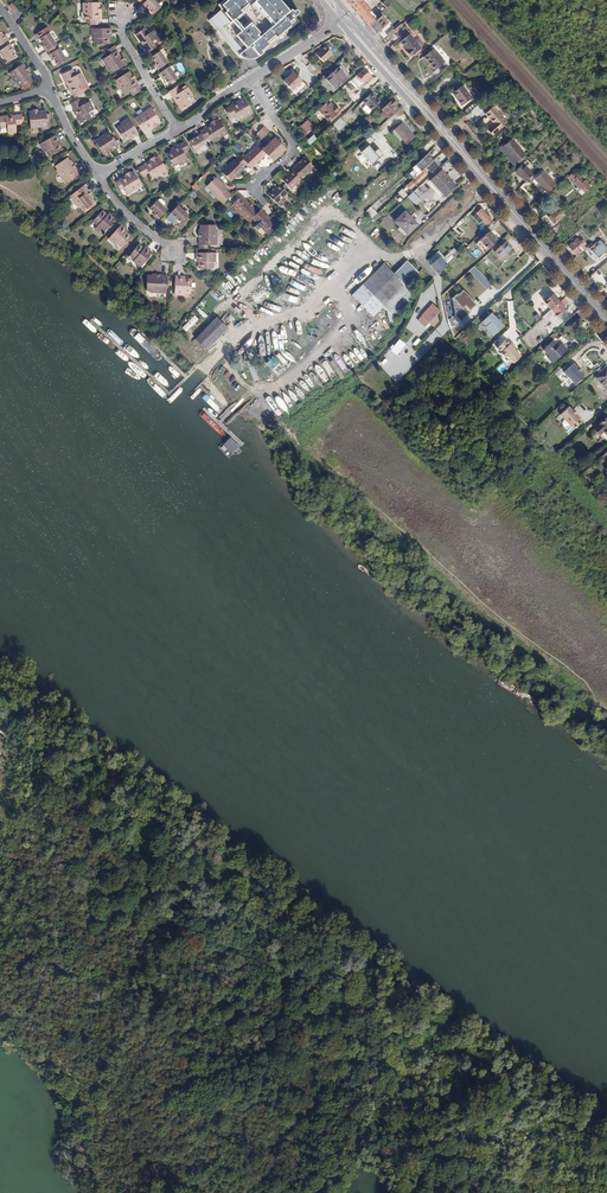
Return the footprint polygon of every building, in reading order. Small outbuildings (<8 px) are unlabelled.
[(143,6),(145,5),(147,6),(152,12),(158,6),(152,0),(144,0),(141,4),(143,6)] [(294,16),(297,13),(302,8),(302,7),(302,6),(301,6),(301,5),(300,4),(299,4),(298,4),(297,5),(294,8),(292,6),(288,9),(280,0),(225,0),(222,4),(223,5),(221,7),(209,19),(240,52),(248,45),(253,45),(259,52),(263,49),(296,18),(294,16)] [(375,17),(361,0),(347,0),(368,23),(375,17)] [(82,2),(82,20),(90,19),(90,24),(99,24),(98,11),(97,11),(97,6),(98,6),(98,5),(98,1),(82,2)] [(263,49),(265,51),(301,18),(297,13),(294,16),(296,18),(263,49)] [(380,19),(383,16),(380,13),(375,17),(368,23),(376,33),(386,25),(380,19)] [(42,44),(43,46),(41,47),(44,51),(46,50),(54,45),(55,44),(47,32),(49,31),(45,26),(34,34),(37,39),(38,38),(42,44)] [(147,32),(144,27),(135,33),(140,41),(139,42),(146,52),(154,47),(150,42),(158,36),(152,29),(147,32)] [(107,37),(107,35),(110,35),(109,28),(91,28),(91,38),(93,38),(93,44),(108,43),(107,37)] [(6,36),(4,37),(3,35),(0,31),(0,45),(8,40),(6,36)] [(409,34),(400,41),(407,50),(405,51),(409,56),(411,55),(420,47),(409,34)] [(10,48),(12,47),(9,43),(0,49),(0,51),(7,61),(16,56),(12,50),(10,48)] [(112,44),(103,50),(107,55),(115,49),(112,44)] [(323,62),(333,52),(325,44),(315,54),(323,62)] [(46,50),(48,53),(46,55),(49,58),(50,57),(51,59),(56,65),(65,60),(57,48),(54,45),(46,50)] [(263,53),(265,51),(263,49),(259,52),(253,45),(248,45),(240,52),(244,56),(249,58),(253,59),(257,58),(259,57),(261,55),(263,53)] [(423,56),(434,69),(444,61),(433,48),(423,56)] [(118,53),(117,52),(115,49),(107,55),(101,58),(111,73),(125,64),(120,57),(120,56),(118,57),(116,54),(118,53)] [(167,62),(158,50),(156,52),(153,54),(150,56),(154,62),(155,65),(154,66),(157,69),(167,62)] [(22,64),(9,73),(19,88),(21,86),(31,79),(32,78),(28,72),(28,71),(26,72),(23,68),(25,67),(24,66),(22,64)] [(161,75),(163,78),(167,83),(170,81),(171,83),(175,81),(173,79),(176,77),(167,65),(157,73),(159,77),(161,75)] [(339,65),(325,78),(334,88),(349,75),(339,65)] [(61,73),(66,82),(65,83),(70,94),(86,85),(79,72),(75,74),(72,68),(61,73)] [(370,83),(374,79),(363,68),(356,74),(363,81),(366,79),(370,83)] [(128,71),(113,80),(123,94),(129,90),(136,85),(137,85),(133,78),(132,77),(131,78),(129,75),(130,75),(129,73),(128,71)] [(283,81),(290,90),(301,80),(293,71),(283,81)] [(31,79),(21,86),(25,91),(35,84),(31,79)] [(462,84),(453,92),(458,99),(458,100),(462,105),(472,97),(462,84)] [(136,85),(129,90),(132,95),(139,90),(136,85)] [(176,101),(181,109),(190,103),(186,97),(191,94),(185,85),(178,91),(174,86),(167,91),(175,102),(176,101)] [(315,92),(314,89),(311,86),(305,92),(309,97),(315,92)] [(371,110),(380,102),(371,92),(362,101),(371,110)] [(232,105),(224,110),(230,118),(235,115),(238,120),(252,112),(243,96),(231,104),(232,105)] [(75,113),(76,112),(81,121),(90,116),(87,111),(93,108),(88,99),(80,103),(78,98),(70,102),(75,113)] [(388,117),(397,109),(393,105),(395,102),(392,99),(381,109),(382,111),(386,115),(388,117)] [(329,121),(340,110),(336,106),(335,108),(333,106),(328,100),(318,109),(322,114),(324,112),(327,115),(325,117),(329,121)] [(144,130),(151,125),(152,125),(152,124),(154,122),(155,123),(156,122),(159,120),(150,106),(135,116),(139,122),(144,129),(144,130)] [(508,122),(494,106),(485,113),(487,116),(499,129),(508,122)] [(34,111),(32,111),(28,111),(29,127),(46,126),(46,121),(46,119),(48,118),(48,113),(45,113),(45,110),(37,111),(37,112),(34,112),(34,111)] [(9,115),(0,116),(0,127),(7,127),(7,133),(16,132),(16,123),(22,122),(21,120),(21,115),(21,113),(9,114),(9,115)] [(487,116),(485,118),(479,124),(490,136),(499,129),(487,116)] [(129,135),(131,134),(132,137),(138,133),(127,117),(120,122),(121,124),(115,127),(123,139),(129,135)] [(340,131),(348,124),(341,117),(333,125),(340,131)] [(361,130),(371,121),(369,117),(358,127),(361,130)] [(213,121),(213,122),(210,124),(210,123),(209,123),(203,127),(204,128),(208,135),(212,141),(227,132),(218,118),(213,121)] [(406,144),(414,137),(401,122),(393,129),(406,144)] [(264,137),(269,132),(264,126),(258,132),(264,137)] [(198,131),(203,138),(208,135),(204,128),(198,131)] [(245,133),(250,139),(256,133),(251,128),(245,133)] [(109,149),(110,148),(116,144),(119,142),(114,134),(111,136),(107,130),(93,140),(101,154),(105,152),(106,151),(105,150),(109,148),(109,149)] [(194,134),(196,135),(193,137),(187,140),(193,150),(205,142),(203,138),(198,131),(194,134)] [(58,142),(58,140),(59,139),(56,134),(40,143),(44,151),(46,150),(49,155),(61,148),(58,142)] [(273,162),(286,149),(282,146),(278,142),(275,138),(262,151),(266,155),(273,162)] [(501,146),(515,162),(524,154),(511,138),(501,146)] [(183,152),(186,150),(181,142),(172,147),(173,149),(171,150),(166,154),(173,166),(178,163),(180,165),(188,160),(183,152)] [(238,143),(233,147),(237,153),(242,149),(238,143)] [(262,151),(258,146),(244,161),(246,163),(252,169),(266,155),(262,151)] [(368,146),(361,152),(372,164),(383,154),(378,148),(374,152),(368,146)] [(149,159),(148,160),(142,163),(143,164),(137,168),(141,175),(148,171),(151,177),(165,168),(162,162),(157,154),(153,157),(152,157),(153,158),(150,160),(149,159)] [(426,154),(411,168),(417,174),(425,167),(432,160),(426,154)] [(244,161),(239,156),(235,161),(234,160),(221,173),(230,182),(243,169),(241,167),(246,163),(244,161)] [(70,164),(71,164),(69,160),(66,157),(54,165),(60,176),(59,176),(64,183),(78,172),(74,166),(73,168),(70,164)] [(314,167),(306,158),(302,162),(299,164),(293,171),(301,179),(304,175),(305,176),(314,167)] [(430,172),(437,166),(432,160),(425,167),(430,172)] [(522,161),(515,168),(519,173),(526,165),(522,161)] [(526,165),(519,173),(525,178),(533,172),(526,165)] [(426,173),(423,169),(406,185),(409,189),(426,173)] [(125,175),(124,176),(118,179),(118,180),(114,182),(119,190),(123,188),(126,193),(141,184),(132,170),(129,172),(128,173),(128,174),(125,176),(125,175)] [(441,170),(430,180),(443,194),(454,184),(441,170)] [(542,187),(551,178),(544,170),(534,178),(542,187)] [(589,184),(576,170),(568,176),(577,186),(581,190),(579,192),(582,195),(594,184),(592,181),(589,184)] [(301,179),(293,171),(283,181),(292,190),(302,180),(301,179)] [(224,204),(232,196),(224,189),(220,185),(221,184),(215,177),(206,186),(224,204)] [(555,183),(551,178),(542,187),(545,191),(555,183)] [(82,210),(94,201),(90,195),(89,194),(88,195),(85,191),(87,190),(83,185),(69,196),(73,201),(74,200),(82,210)] [(269,195),(277,204),(288,193),(280,185),(269,195)] [(349,191),(353,196),(358,192),(353,187),(349,191)] [(403,198),(406,195),(401,189),(398,192),(403,198)] [(533,195),(525,201),(529,205),(536,199),(533,195)] [(252,218),(258,213),(252,207),(250,205),(242,197),(233,205),(249,221),(252,218)] [(153,212),(155,214),(154,215),(158,219),(166,209),(155,200),(148,208),(153,212)] [(172,215),(174,217),(179,222),(186,214),(176,204),(168,213),(171,216),(172,215)] [(491,220),(478,207),(475,211),(476,212),(475,213),(477,215),(478,214),(483,219),(482,220),(486,225),(491,220)] [(371,217),(377,212),(373,208),(368,214),(371,217)] [(547,213),(542,218),(553,231),(558,226),(556,223),(565,216),(562,213),(558,208),(550,216),(547,213)] [(258,213),(252,218),(257,223),(253,227),(258,231),(261,227),(266,232),(275,223),(273,221),(277,216),(274,213),(270,218),(262,209),(258,213)] [(110,214),(108,216),(107,214),(102,210),(92,221),(96,224),(95,226),(102,232),(115,218),(110,214)] [(404,211),(394,221),(406,234),(417,224),(404,211)] [(380,215),(377,212),(371,217),(374,221),(380,215)] [(469,215),(468,213),(461,219),(464,223),(471,216),(469,215)] [(478,224),(482,220),(483,219),(478,214),(477,215),(474,220),(478,224)] [(197,237),(197,244),(205,244),(215,244),(215,236),(213,236),(214,224),(199,223),(199,228),(198,232),(200,232),(200,237),(197,237)] [(130,235),(125,231),(123,229),(124,228),(120,224),(107,237),(114,244),(116,242),(120,246),(130,235)] [(479,240),(487,249),(498,240),(494,236),(493,237),(489,232),(479,240)] [(585,248),(577,239),(568,247),(576,255),(585,248)] [(484,252),(487,249),(479,240),(476,243),(484,252)] [(338,241),(336,244),(347,250),(349,246),(338,241)] [(513,250),(505,242),(494,251),(502,260),(513,250)] [(597,243),(595,245),(603,255),(605,253),(597,243)] [(151,252),(146,248),(144,250),(142,248),(138,244),(128,256),(133,260),(132,261),(138,267),(151,252)] [(603,255),(595,245),(589,250),(598,259),(603,255)] [(194,258),(197,258),(197,260),(197,267),(212,267),(212,261),(214,261),(214,252),(195,252),(194,258)] [(449,263),(455,258),(452,255),(447,260),(449,263)] [(429,260),(431,265),(437,259),(434,256),(429,260)] [(437,259),(445,267),(446,266),(444,263),(439,257),(437,259)] [(431,265),(438,273),(445,267),(437,259),(431,265)] [(341,268),(336,262),(332,266),(335,268),(327,275),(330,279),(341,268)] [(361,284),(382,306),(404,285),(383,263),(361,284)] [(304,264),(302,269),(319,275),(321,271),(304,264)] [(469,271),(485,288),(489,284),(473,267),(469,271)] [(407,269),(404,272),(409,278),(412,274),(407,269)] [(146,274),(145,290),(157,290),(157,292),(164,292),(165,275),(160,274),(160,276),(155,276),(155,275),(152,275),(146,274)] [(230,274),(227,277),(236,287),(239,284),(230,274)] [(174,275),(173,293),(182,294),(183,292),(188,292),(189,278),(183,278),(181,278),(181,275),(174,275)] [(463,306),(468,311),(475,303),(460,289),(450,299),(461,309),(463,306)] [(507,291),(501,296),(506,301),(512,296),(507,291)] [(292,302),(294,297),(281,293),(279,298),(292,302)] [(545,302),(551,309),(552,308),(559,302),(552,295),(545,302)] [(514,300),(507,301),(508,328),(515,328),(514,300)] [(552,308),(551,309),(558,317),(566,310),(559,302),(552,308)] [(424,327),(427,323),(433,328),(440,319),(435,315),(439,310),(430,303),(416,321),(424,327)] [(196,312),(205,319),(208,316),(200,308),(196,312)] [(488,312),(477,323),(491,337),(502,326),(488,312)] [(222,321),(225,325),(233,318),(229,314),(222,321)] [(182,327),(186,332),(200,320),(196,315),(182,327)] [(215,317),(194,338),(206,349),(227,328),(215,317)] [(293,322),(297,335),(301,334),(297,321),(293,322)] [(366,323),(360,328),(375,345),(381,339),(366,323)] [(313,324),(311,326),(319,333),(321,330),(313,324)] [(304,348),(307,343),(298,338),(296,343),(304,348)] [(552,359),(568,345),(565,341),(561,345),(556,339),(547,348),(552,354),(552,359)] [(393,347),(399,352),(404,345),(398,340),(393,347)] [(509,345),(505,340),(496,349),(500,353),(500,354),(504,358),(506,357),(513,364),(520,357),(513,349),(515,348),(510,343),(509,345)] [(285,348),(296,359),(300,355),(289,345),(285,348)] [(571,348),(568,345),(552,359),(555,362),(571,348)] [(271,356),(264,364),(276,376),(284,368),(271,356)] [(345,368),(338,356),(334,359),(341,371),(345,368)] [(243,368),(248,363),(245,359),(239,365),(243,368)] [(319,363),(329,379),(336,375),(338,378),(341,376),(331,360),(326,363),(324,360),(319,363)] [(576,384),(586,375),(582,371),(578,366),(578,367),(574,363),(565,372),(576,384)] [(252,382),(257,380),(250,365),(246,366),(252,382)] [(596,378),(606,390),(606,368),(596,378)] [(320,369),(315,372),(322,383),(326,381),(320,369)] [(311,379),(305,379),(305,390),(313,390),(313,382),(317,382),(316,379),(311,379)] [(288,388),(280,394),(287,405),(295,400),(288,388)] [(570,433),(582,422),(567,406),(555,416),(570,433)] [(259,410),(248,415),(250,419),(261,414),(259,410)]
